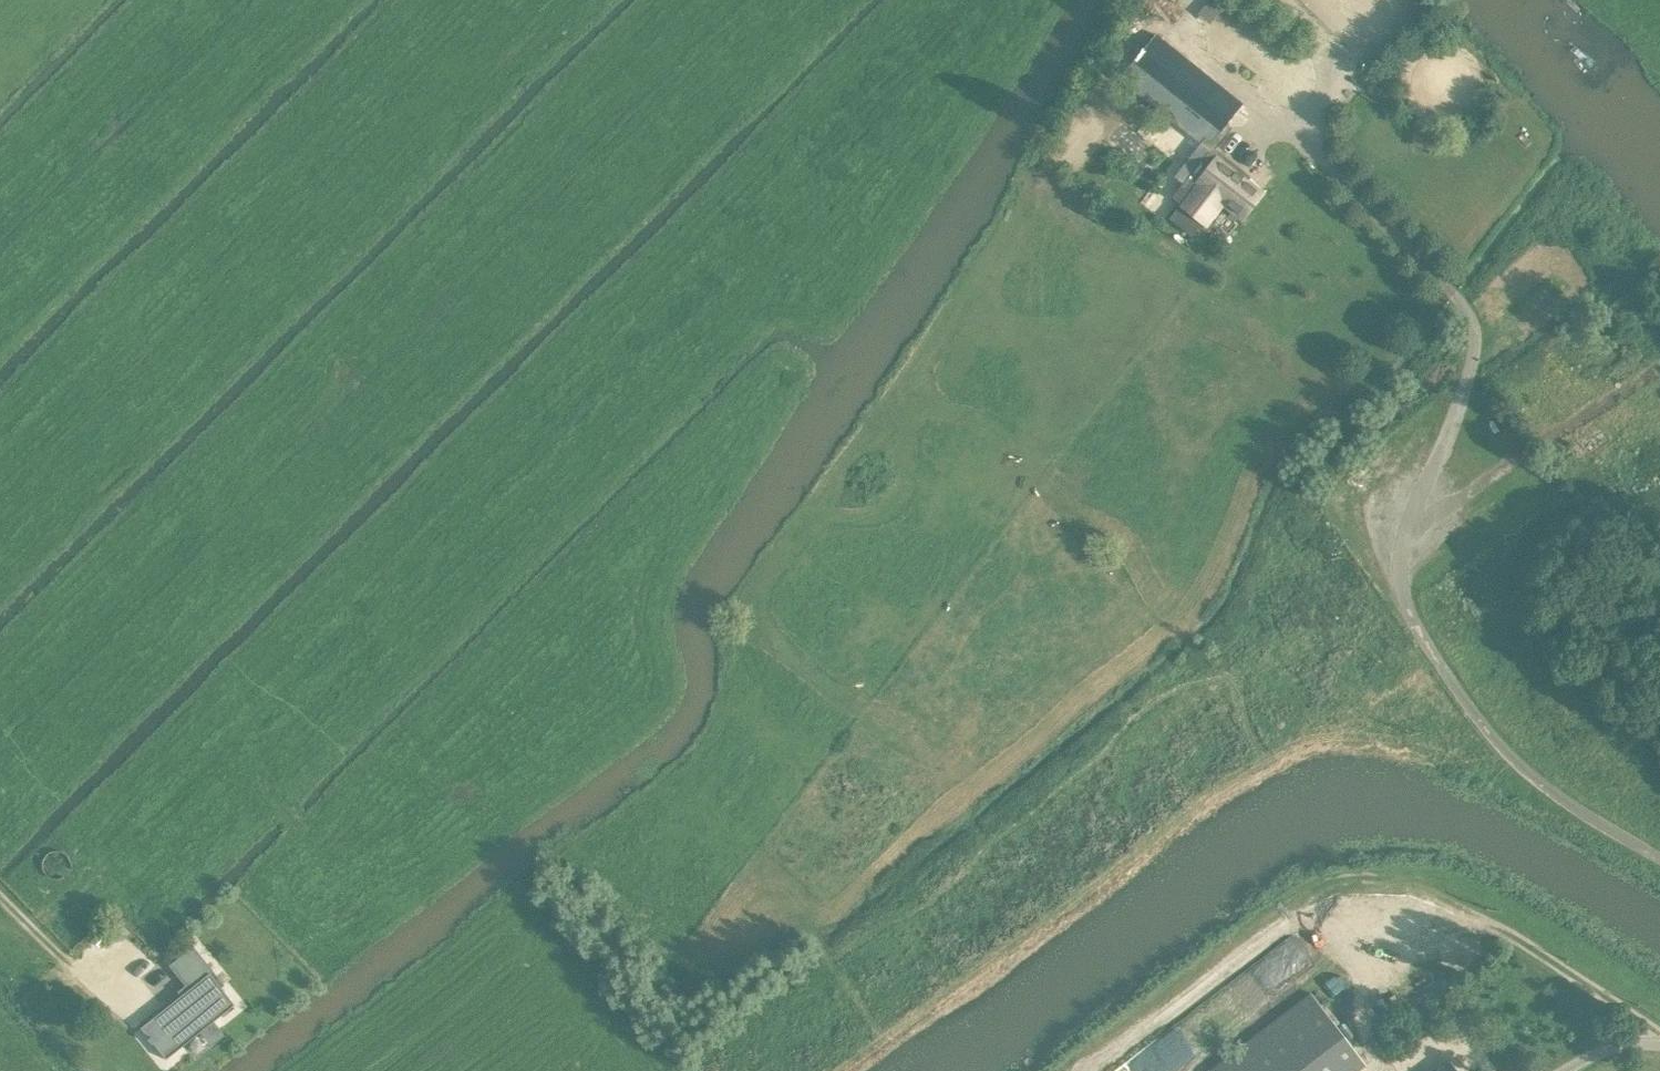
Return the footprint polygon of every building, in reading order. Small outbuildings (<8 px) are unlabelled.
[(1208,148),(1242,104),(1185,58),(1156,35),(1120,79),(1208,148)] [(1181,205),(1170,219),(1191,236),(1203,221),(1206,224),(1222,204),(1242,220),(1262,194),(1242,178),(1217,159),(1209,152),(1172,197),(1181,205)] [(141,1028),(166,1059),(235,1005),(213,977),(216,974),(194,946),(169,966),(189,990),(141,1028)] [(1210,1070),(1356,1070),(1369,1061),(1316,990),(1210,1070)]
